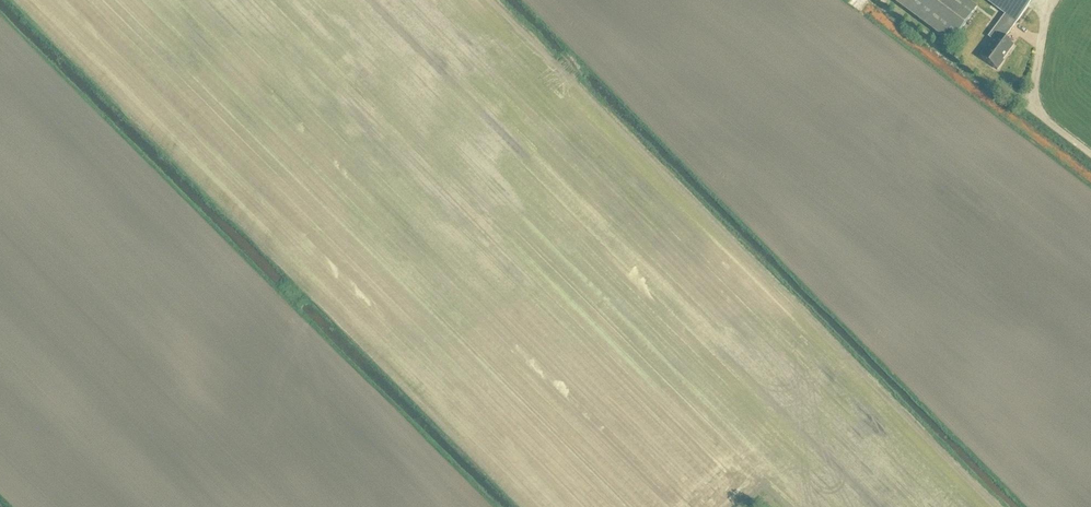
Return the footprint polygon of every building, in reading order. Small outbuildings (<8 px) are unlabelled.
[(849,3),(858,9),(865,0),(851,0),(849,3)] [(951,45),(977,10),(963,0),(890,0),(951,45)] [(1006,15),(988,39),(993,42),(980,59),(997,71),(1003,63),(1002,62),(1013,47),(1004,41),(1034,0),(986,0),(1006,15)] [(1007,87),(1002,90),(1009,100),(1014,96),(1007,87)]
